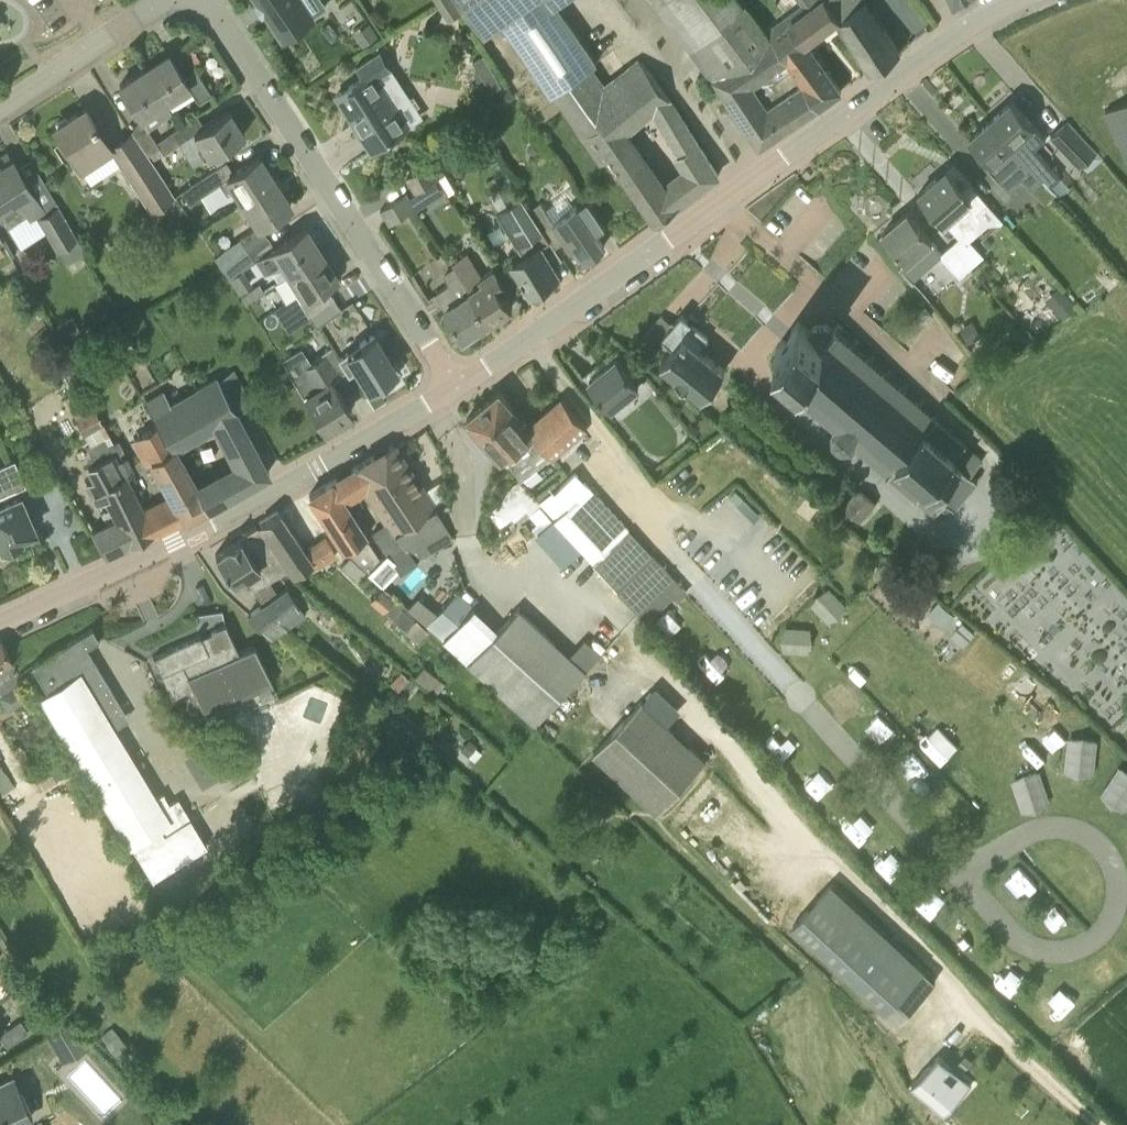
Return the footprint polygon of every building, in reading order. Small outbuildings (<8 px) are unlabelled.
[(283,39),(315,18),(304,0),(257,0),(283,39)] [(440,4),(450,19),(461,11),(454,0),(445,0),(440,4)] [(563,0),(462,0),(486,34),(502,22),(512,36),(555,5),(563,0)] [(745,5),(740,0),(655,0),(691,47),(697,42),(745,5)] [(828,0),(802,0),(804,4),(767,32),(771,37),(786,57),(794,69),(820,104),(841,89),(805,39),(837,17),(840,15),(828,0)] [(837,17),(841,23),(841,24),(872,69),(899,51),(865,0),(862,0),(840,15),(837,17)] [(691,47),(715,77),(771,37),(767,32),(746,4),(745,5),(697,42),(691,47)] [(552,93),(589,67),(596,63),(555,5),(512,36),(552,93)] [(354,32),(362,44),(377,34),(369,22),(354,32)] [(820,104),(794,69),(775,82),(784,95),(768,107),(751,82),(786,57),(771,37),(715,77),(760,144),(820,104)] [(409,126),(378,78),(392,69),(380,51),(358,66),(365,76),(336,95),(349,115),(354,112),(377,147),(409,126)] [(143,69),(164,102),(168,100),(189,86),(195,95),(198,100),(210,93),(194,68),(183,75),(168,53),(143,69)] [(613,142),(627,131),(644,118),(642,115),(655,107),(681,147),(677,149),(689,168),(702,186),(719,174),(667,96),(642,63),(618,83),(617,81),(605,89),(589,67),(552,93),(585,139),(602,128),(613,142)] [(119,85),(140,117),(164,102),(143,69),(119,85)] [(513,95),(506,84),(488,95),(495,106),(513,95)] [(1046,138),(1012,100),(991,119),(1044,179),(1049,186),(1060,176),(1035,149),(1046,138)] [(1103,112),(1126,162),(1126,101),(1103,112)] [(147,153),(133,132),(110,148),(95,125),(96,125),(84,107),(54,127),(80,168),(101,155),(107,164),(116,159),(134,186),(150,211),(175,195),(159,170),(152,160),(147,153)] [(197,115),(171,131),(179,143),(194,133),(209,156),(244,133),(229,109),(204,126),(197,115)] [(1044,179),(991,119),(969,138),(991,163),(988,166),(1009,189),(1023,177),(1033,189),(1044,179)] [(1079,168),(1097,153),(1068,119),(1050,135),(1079,168)] [(147,153),(159,145),(156,141),(147,127),(143,121),(130,129),(133,132),(147,153)] [(665,181),(627,131),(613,142),(602,128),(585,139),(601,161),(611,154),(625,174),(623,175),(656,221),(681,202),(665,181)] [(171,131),(156,141),(159,145),(164,152),(179,143),(171,131)] [(164,152),(159,145),(147,153),(152,160),(164,152)] [(1103,159),(1097,153),(1082,166),(1088,172),(1103,159)] [(233,188),(242,201),(275,181),(259,156),(234,172),(226,160),(200,177),(208,189),(219,182),(226,193),(233,188)] [(30,216),(42,209),(12,158),(0,165),(0,212),(1,214),(22,202),(30,216)] [(416,192),(440,177),(446,173),(437,158),(429,163),(407,177),(416,192)] [(919,192),(944,221),(959,237),(964,233),(970,240),(981,231),(981,216),(977,212),(988,202),(956,166),(938,181),(935,178),(919,192)] [(275,181),(242,201),(258,226),(291,205),(275,181)] [(390,224),(412,210),(415,208),(406,193),(381,209),(390,224)] [(595,232),(604,226),(587,201),(578,207),(577,206),(554,222),(540,202),(536,205),(528,193),(522,196),(530,208),(543,227),(551,239),(555,245),(564,239),(572,249),(578,246),(586,258),(604,245),(595,232)] [(522,240),(543,227),(530,208),(522,196),(497,212),(523,255),(529,251),(522,240)] [(56,248),(77,236),(58,205),(37,217),(56,248)] [(910,278),(911,277),(941,252),(931,239),(932,239),(908,211),(883,232),(907,260),(900,266),(910,278)] [(164,244),(181,232),(171,217),(154,228),(164,244)] [(288,273),(321,252),(305,227),(256,259),(265,273),(270,270),(281,262),(288,273)] [(551,239),(543,227),(522,240),(529,251),(523,255),(514,261),(533,292),(559,276),(539,247),(551,239)] [(964,233),(959,237),(951,244),(970,266),(983,255),(970,240),(964,233)] [(221,264),(247,248),(239,236),(214,253),(221,264)] [(970,266),(951,244),(940,254),(958,276),(970,266)] [(254,260),(247,248),(221,264),(229,276),(254,260)] [(337,276),(321,252),(288,273),(300,291),(303,297),(299,300),(308,313),(333,297),(325,284),(337,276)] [(453,260),(456,265),(492,319),(513,306),(500,286),(505,283),(495,267),(481,276),(466,252),(453,260)] [(492,319),(456,265),(443,274),(450,283),(436,292),(465,337),(492,319)] [(245,301),(263,289),(259,282),(241,294),(245,301)] [(1063,320),(1078,308),(1060,286),(1046,298),(1063,320)] [(341,309),(333,297),(308,313),(315,325),(317,323),(341,309)] [(709,337),(682,315),(674,325),(662,315),(643,337),(657,349),(665,341),(672,347),(661,359),(703,396),(725,369),(700,348),(709,337)] [(809,331),(798,321),(786,335),(775,348),(783,353),(780,356),(781,362),(786,367),(779,374),(837,427),(833,431),(834,441),(841,449),(853,449),(858,443),(936,514),(942,508),(946,512),(953,505),(956,507),(979,481),(970,473),(982,460),(834,329),(833,329),(827,324),(815,325),(809,331)] [(968,342),(980,336),(973,322),(961,328),(968,342)] [(346,352),(339,357),(350,374),(357,370),(368,387),(384,377),(386,380),(401,370),(394,360),(391,362),(374,335),(346,352)] [(343,366),(331,345),(321,351),(324,355),(312,363),(307,355),(285,367),(323,429),(342,417),(337,408),(346,402),(329,375),(343,366)] [(612,407),(639,384),(617,357),(589,379),(612,407)] [(218,378),(195,390),(216,425),(237,413),(235,410),(218,378)] [(174,447),(216,425),(195,390),(168,404),(162,392),(146,401),(160,428),(173,448),(174,447)] [(564,400),(530,428),(500,390),(472,413),(467,417),(503,461),(505,459),(516,473),(533,459),(539,467),(562,448),(587,428),(564,400)] [(82,432),(99,422),(91,409),(75,418),(82,432)] [(216,425),(236,466),(246,484),(268,472),(237,413),(216,425)] [(160,428),(140,439),(182,518),(184,517),(206,506),(196,487),(174,447),(173,448),(160,428)] [(91,527),(106,552),(152,531),(142,509),(121,470),(114,456),(104,437),(85,447),(94,463),(88,466),(94,478),(85,483),(95,501),(104,496),(115,516),(91,527)] [(392,444),(353,468),(366,490),(386,521),(393,533),(434,509),(396,449),(392,444)] [(115,458),(123,472),(134,466),(126,452),(115,458)] [(16,487),(25,483),(13,458),(0,463),(0,544),(1,546),(36,531),(23,502),(26,500),(22,492),(19,493),(16,487)] [(309,494),(342,550),(363,537),(343,504),(366,490),(353,468),(309,494)] [(556,516),(596,563),(631,530),(590,485),(588,486),(575,472),(543,501),(556,516)] [(217,476),(196,487),(206,506),(227,494),(217,476)] [(860,519),(874,503),(860,490),(846,506),(860,519)] [(533,526),(538,532),(556,516),(543,501),(530,512),(537,522),(533,526)] [(393,533),(400,543),(411,563),(446,542),(452,538),(434,509),(393,533)] [(302,552),(277,511),(258,522),(293,577),(312,565),(315,569),(334,557),(322,539),(302,552)] [(393,533),(386,521),(369,531),(384,552),(400,543),(393,533)] [(270,581),(285,571),(256,524),(245,531),(245,536),(215,554),(233,582),(243,576),(253,591),(262,606),(279,595),(270,581)] [(363,537),(342,550),(349,556),(365,571),(367,572),(379,558),(368,546),(363,537)] [(384,552),(379,558),(367,572),(381,585),(389,592),(395,586),(387,578),(396,568),(399,571),(411,563),(400,543),(384,552)] [(355,582),(365,571),(349,556),(339,566),(355,582)] [(655,556),(619,589),(649,620),(683,587),(655,556)] [(833,620),(851,604),(832,584),(815,600),(833,620)] [(417,642),(428,630),(379,586),(370,598),(417,642)] [(271,638),(305,615),(287,590),(279,595),(262,606),(247,615),(271,638)] [(456,590),(434,613),(425,624),(442,639),(473,606),(456,590)] [(924,609),(943,627),(955,615),(935,597),(924,609)] [(533,724),(538,719),(583,671),(516,608),(465,661),(533,724)] [(237,652),(225,623),(153,656),(171,696),(191,687),(204,715),(271,682),(254,644),(237,652)] [(787,624),(787,648),(815,649),(816,625),(787,624)] [(86,647),(99,640),(92,627),(31,664),(47,691),(41,695),(129,842),(131,840),(137,849),(134,851),(151,878),(206,845),(178,798),(168,803),(162,794),(164,793),(163,792),(154,797),(112,728),(120,723),(115,714),(123,709),(86,647)] [(23,682),(1,641),(0,641),(0,692),(23,682)] [(719,645),(703,659),(721,679),(737,664),(719,645)] [(435,693),(444,682),(422,665),(413,676),(435,693)] [(398,689),(408,677),(400,670),(389,682),(398,689)] [(270,686),(258,691),(263,702),(275,696),(270,686)] [(657,812),(706,759),(642,699),(593,752),(657,812)] [(1098,774),(1103,737),(1072,733),(1067,769),(1098,774)] [(459,749),(467,756),(476,745),(468,738),(459,749)] [(1120,762),(1103,796),(1126,808),(1126,765),(1120,762)] [(1018,773),(1023,808),(1052,804),(1047,769),(1018,773)] [(924,969),(832,883),(793,925),(886,1010),(924,969)] [(10,995),(26,985),(30,982),(25,975),(21,978),(20,977),(4,988),(10,995)] [(26,985),(10,995),(15,1003),(31,992),(26,985)] [(1044,991),(1035,1016),(1056,1022),(1064,997),(1044,991)] [(62,1062),(89,1047),(72,1019),(46,1034),(62,1062)] [(0,1035),(0,1036),(6,1046),(27,1031),(20,1021),(0,1034),(0,1035)] [(15,1078),(0,1085),(0,1124),(11,1124),(32,1115),(15,1078)]
